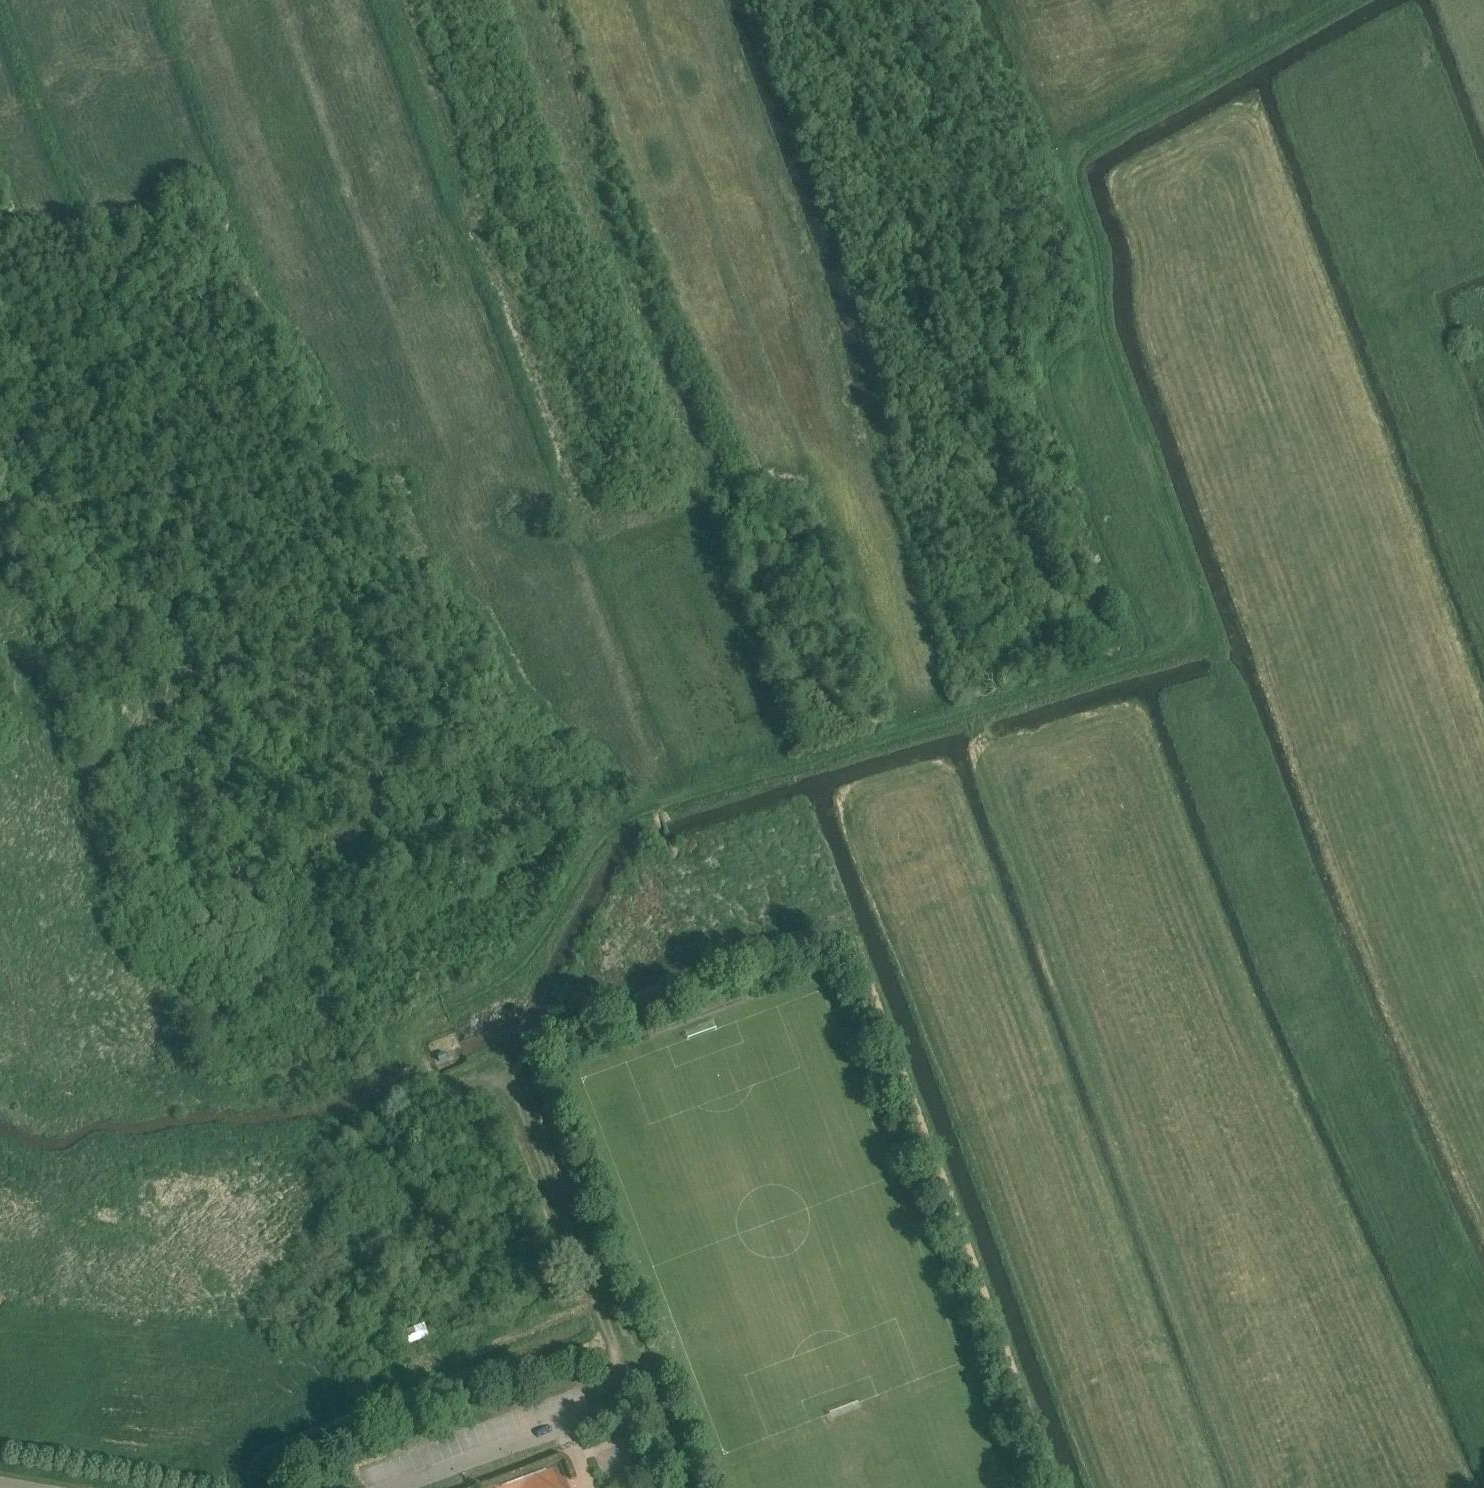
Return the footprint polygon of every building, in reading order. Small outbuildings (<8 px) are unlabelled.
[(404,1352),(428,1342),(423,1330),(399,1340),(404,1352)]
